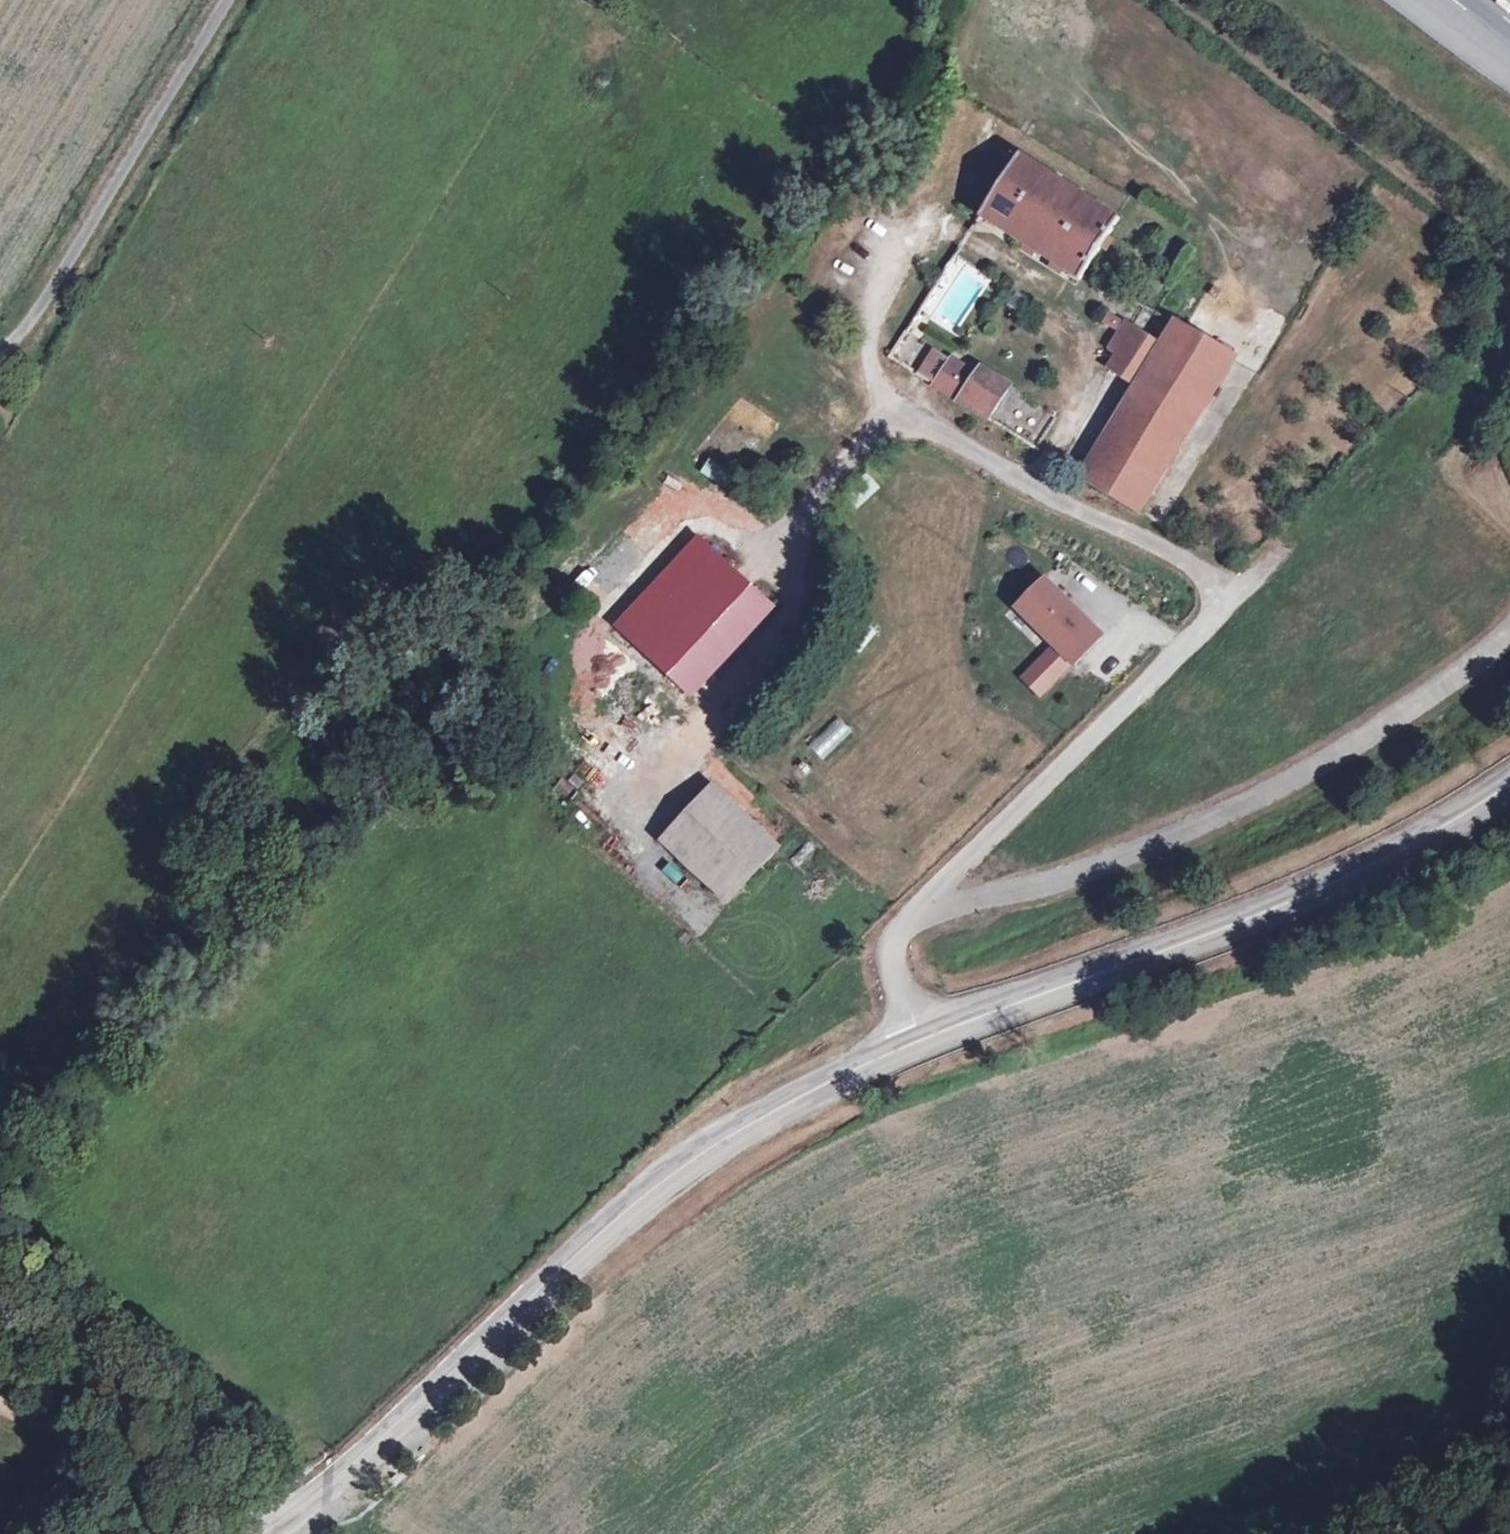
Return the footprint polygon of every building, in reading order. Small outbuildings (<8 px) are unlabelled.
[(1021,156),(980,219),(1081,284),(1122,218),(1021,156)] [(1236,359),(1175,326),(1163,346),(1135,330),(1111,370),(1137,386),(1082,477),(1143,514),(1236,359)] [(953,359),(936,387),(990,420),(1007,392),(953,359)] [(622,631),(686,693),(769,607),(705,545),(622,631)] [(1046,574),(1013,606),(1054,647),(1021,679),(1042,700),(1107,635),(1046,574)] [(837,717),(806,747),(821,761),(851,732),(837,717)] [(773,845),(708,782),(654,838),(720,901),(773,845)]
